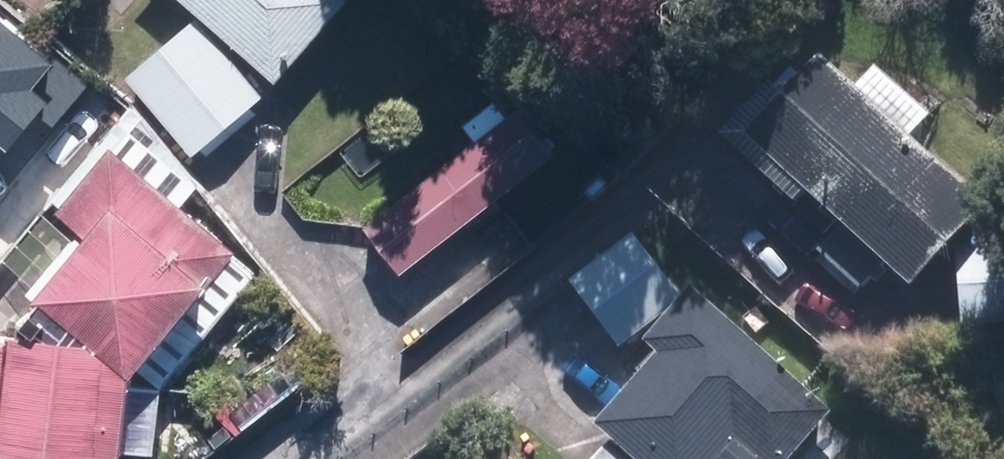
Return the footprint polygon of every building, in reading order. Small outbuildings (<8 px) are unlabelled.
[(347,0),(181,0),(275,82),(347,1),(347,0)] [(6,150),(34,115),(51,128),(89,81),(0,10),(0,145),(6,150)] [(192,20),(125,76),(192,156),(214,138),(259,100),(192,20)] [(928,124),(874,75),(853,97),(819,66),(745,147),(909,297),(983,216),(906,147),(928,124)] [(400,272),(552,156),(517,111),(365,227),(400,272)] [(128,371),(136,377),(238,253),(109,148),(55,214),(86,239),(38,297),(106,353),(0,340),(0,458),(104,458),(112,458),(118,458),(128,371)] [(633,240),(567,289),(614,351),(679,302),(633,240)] [(955,257),(964,329),(1003,324),(1003,251),(955,257)] [(830,419),(690,297),(645,349),(656,359),(620,400),(593,430),(610,445),(598,458),(794,458),(830,419)]
